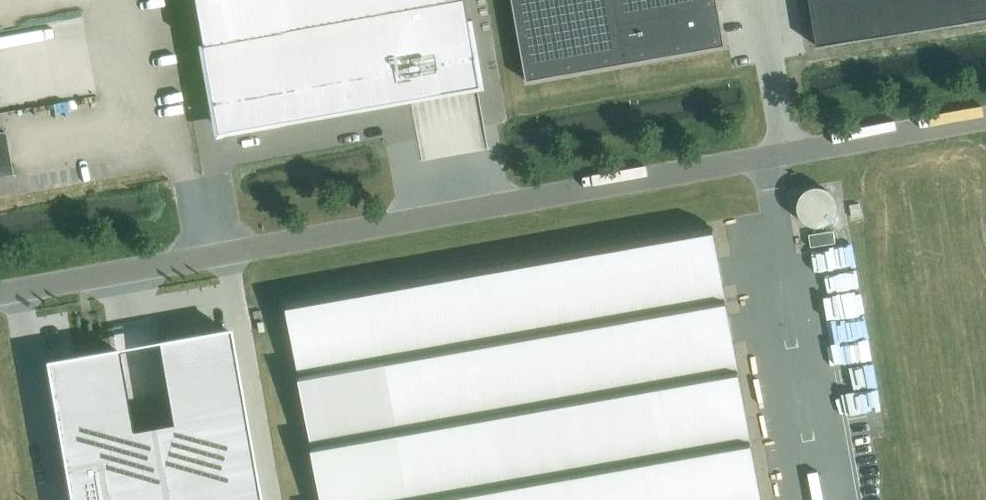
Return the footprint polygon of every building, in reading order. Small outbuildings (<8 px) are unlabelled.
[(215,123),(234,120),(236,130),(398,101),(394,73),(478,59),(467,0),(193,0),(215,123)] [(528,81),(628,63),(627,58),(721,42),(715,8),(719,7),(718,0),(513,0),(528,81)] [(817,46),(966,23),(965,18),(985,15),(985,0),(810,0),(817,46)] [(12,174),(5,131),(0,132),(0,176),(12,174)] [(838,210),(838,206),(837,202),(835,198),(833,195),(830,193),(827,191),(823,189),(819,189),(816,189),(812,190),(808,191),(805,194),(802,197),(801,200),(799,204),(799,208),(799,211),(800,215),(802,219),(805,222),(808,224),(811,226),(815,227),(819,227),(823,227),(827,226),(830,223),(833,221),(836,217),(837,214),(838,210)] [(714,229),(288,304),(323,499),(762,499),(714,229)] [(834,231),(809,235),(811,247),(836,243),(834,231)] [(151,428),(164,499),(259,499),(229,330),(157,343),(171,424),(151,428)] [(151,428),(132,431),(117,350),(45,363),(70,499),(164,499),(151,428)]
